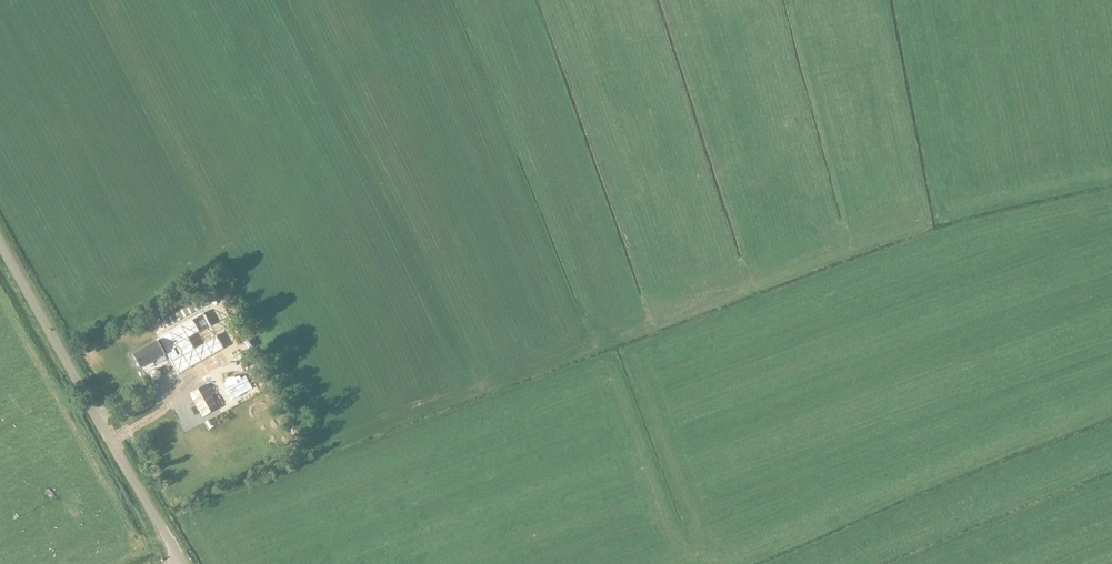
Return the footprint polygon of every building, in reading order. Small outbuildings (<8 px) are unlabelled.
[(156,315),(157,318),(164,329),(209,304),(201,289),(156,315)] [(176,373),(222,348),(202,312),(157,338),(159,340),(148,346),(131,355),(139,368),(155,359),(160,367),(169,360),(176,373)] [(210,376),(230,363),(225,355),(205,368),(210,376)] [(189,394),(202,417),(218,408),(204,385),(189,394)]
